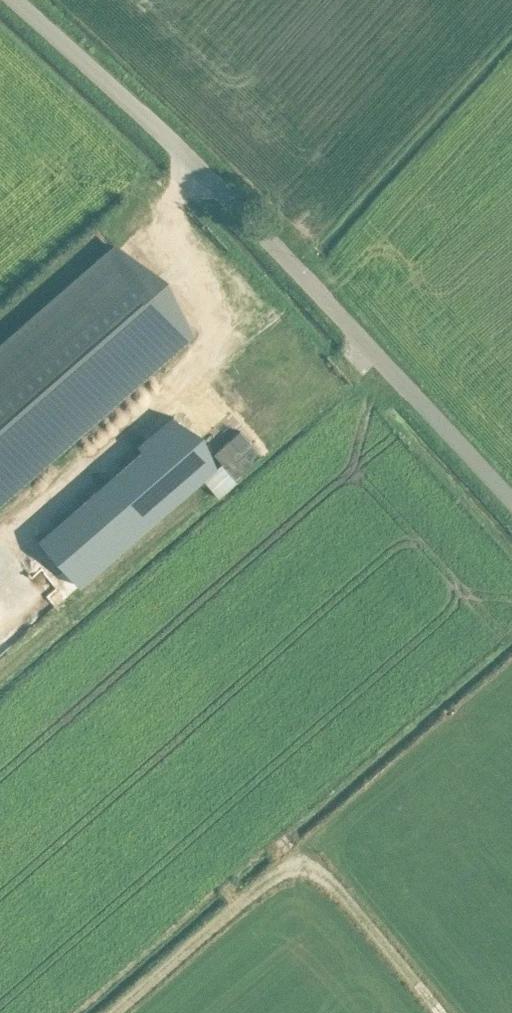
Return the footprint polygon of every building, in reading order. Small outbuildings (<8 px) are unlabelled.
[(0,343),(0,500),(194,329),(115,241),(0,343)] [(146,446),(187,493),(218,465),(174,415),(143,442),(146,446)] [(236,476),(262,453),(241,429),(215,452),(223,461),(204,478),(220,496),(239,479),(236,476)]
